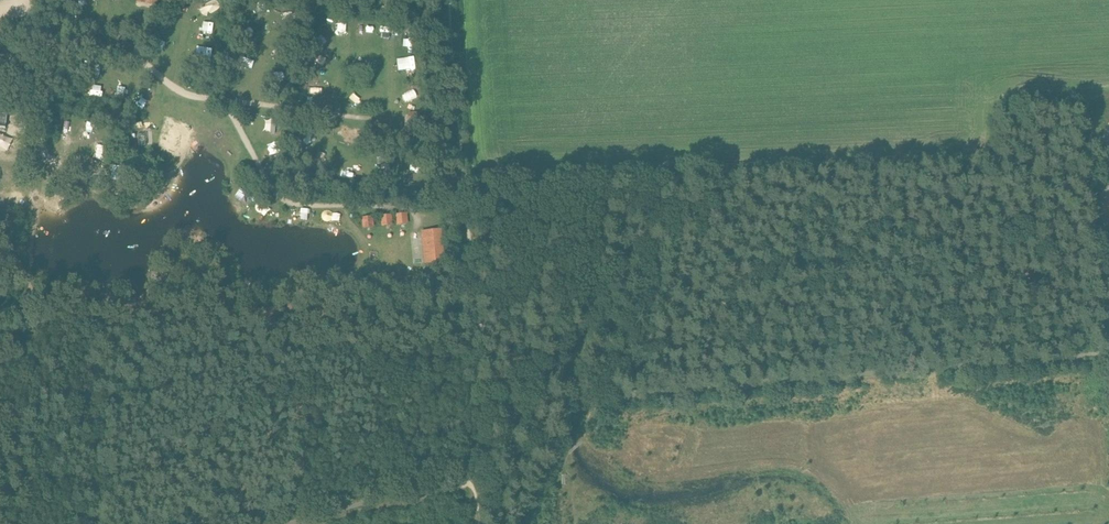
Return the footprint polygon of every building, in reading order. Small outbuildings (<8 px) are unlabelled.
[(78,118),(77,129),(87,129),(88,119),(78,118)] [(148,134),(139,134),(140,145),(148,145),(148,134)] [(96,142),(95,151),(105,152),(106,143),(96,142)] [(280,151),(269,156),(272,165),(284,160),(280,151)] [(442,213),(436,209),(434,212),(432,214),(436,216),(439,218),(442,213)] [(326,212),(326,220),(335,221),(335,212),(326,212)] [(5,214),(2,226),(13,228),(15,217),(5,214)] [(441,229),(425,230),(428,263),(445,262),(441,229)] [(153,270),(151,285),(166,288),(169,272),(153,270)] [(428,277),(422,285),(430,291),(436,282),(428,277)]
